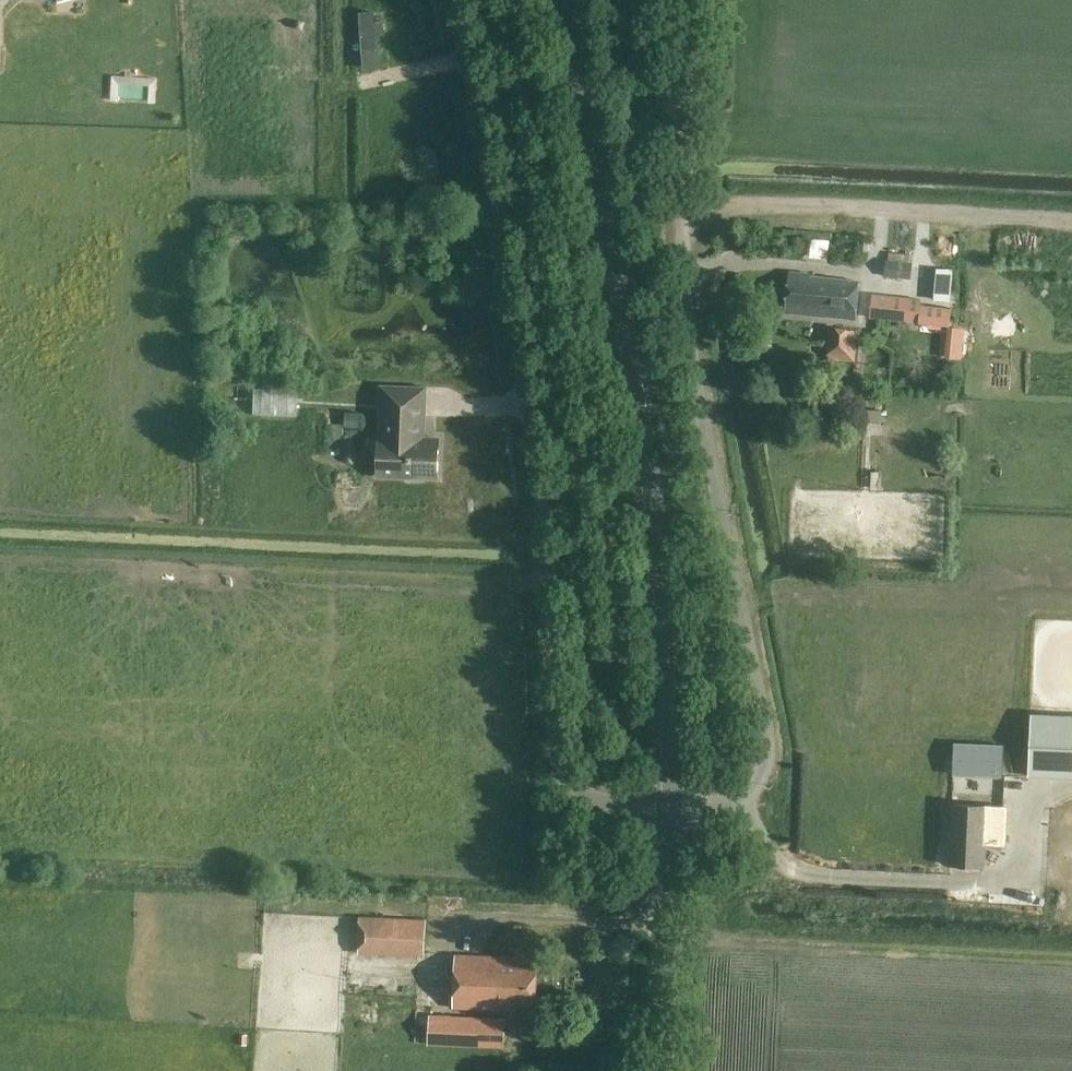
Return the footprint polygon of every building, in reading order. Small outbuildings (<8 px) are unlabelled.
[(889,275),(912,276),(913,260),(890,258),(889,275)] [(811,274),(790,273),(786,312),(856,319),(859,281),(811,276),(811,274)] [(908,297),(872,293),(870,317),(906,321),(908,297)] [(833,329),(831,342),(829,358),(854,361),(858,332),(833,329)] [(224,364),(224,375),(241,375),(241,364),(224,364)] [(438,478),(439,438),(425,438),(427,387),(382,385),(378,475),(409,476),(409,479),(421,479),(421,477),(438,478)] [(254,391),(254,410),(294,410),(294,392),(254,391)] [(880,439),(881,415),(870,415),(869,438),(880,439)] [(1028,776),(1071,778),(1071,716),(1031,714),(1028,776)] [(1003,745),(955,743),(954,774),(1002,776),(1003,745)] [(1004,828),(988,827),(989,805),(952,804),(949,864),(984,866),(986,844),(1003,845),(1004,828)] [(425,955),(427,920),(400,919),(360,918),(359,952),(425,955)] [(528,958),(455,955),(452,1007),(515,1010),(515,1004),(535,1005),(537,964),(528,964),(528,958)] [(426,1042),(505,1045),(505,1017),(430,1015),(427,1014),(426,1042)]
